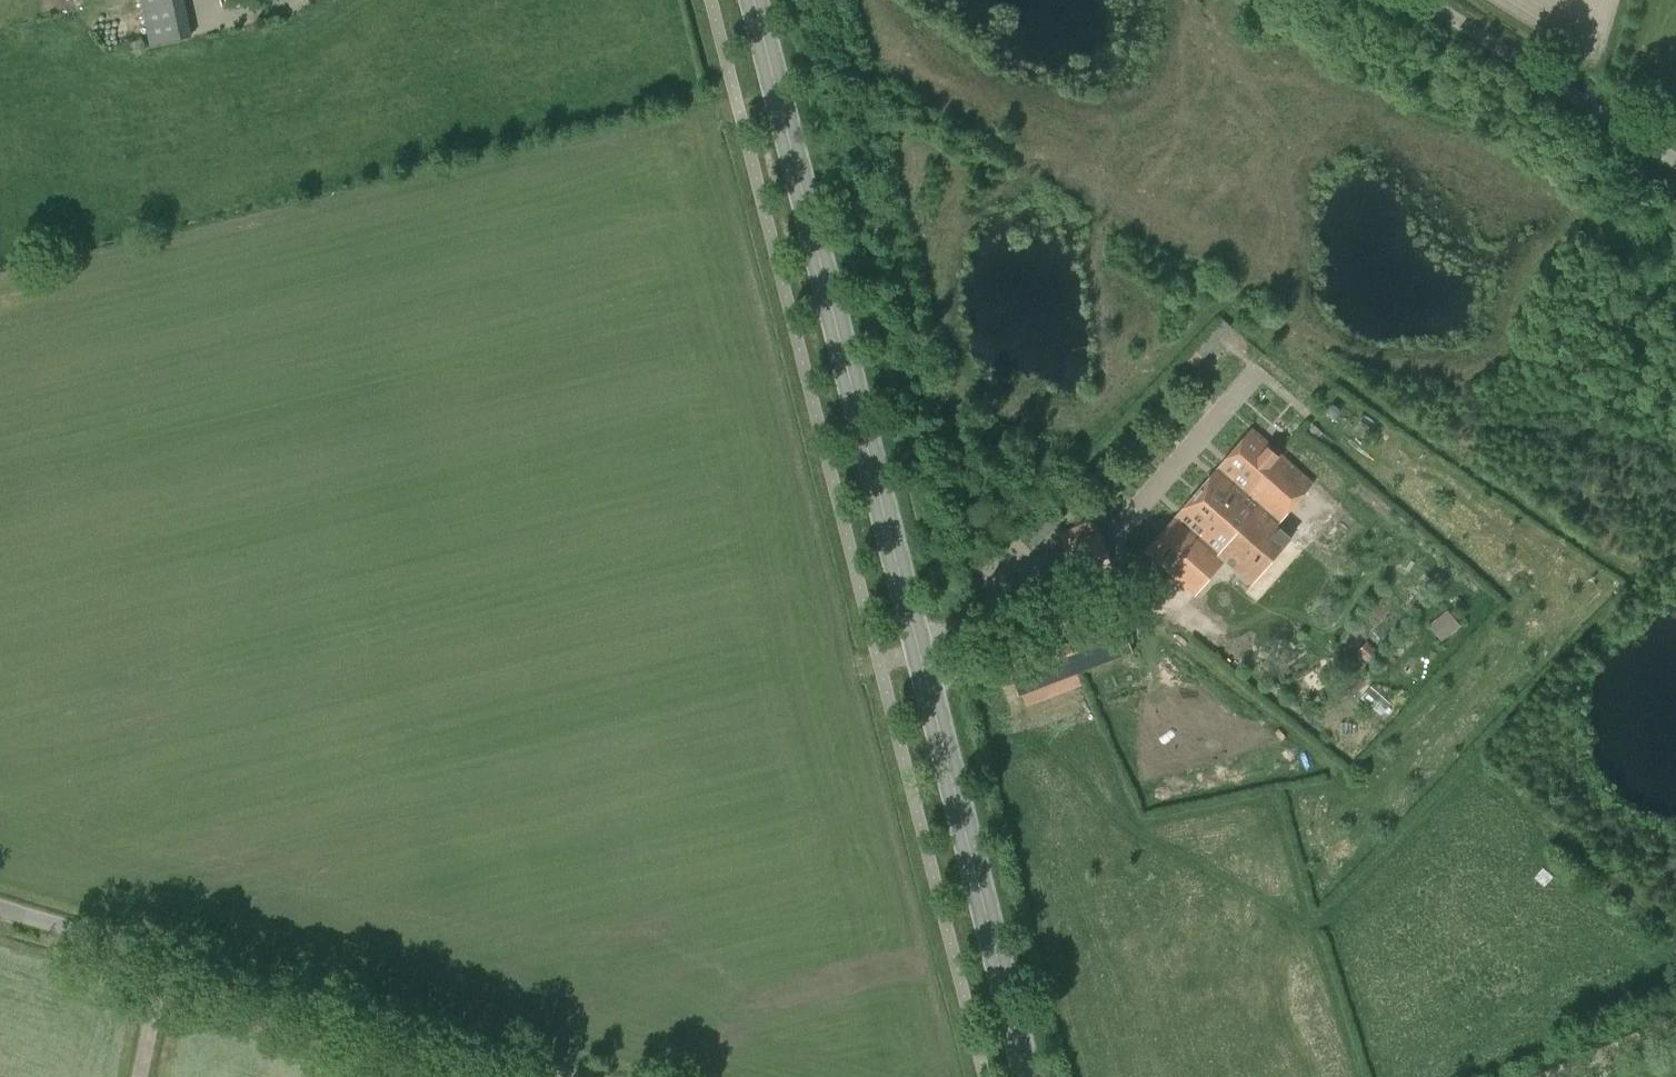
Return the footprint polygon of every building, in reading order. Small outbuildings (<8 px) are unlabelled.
[(192,37),(184,0),(141,0),(151,46),(192,37)] [(1251,586),(1293,538),(1278,525),(1315,483),(1253,430),(1147,553),(1196,595),(1224,562),(1251,586)] [(1100,535),(1094,519),(1058,533),(1077,582),(1084,580),(1084,582),(1114,571),(1110,560),(1111,560),(1102,534),(1100,535)] [(1448,611),(1433,622),(1445,637),(1460,626),(1448,611)] [(1020,696),(1132,653),(1121,624),(1009,667),(1020,696)] [(1369,686),(1361,698),(1383,713),(1391,701),(1369,686)]
